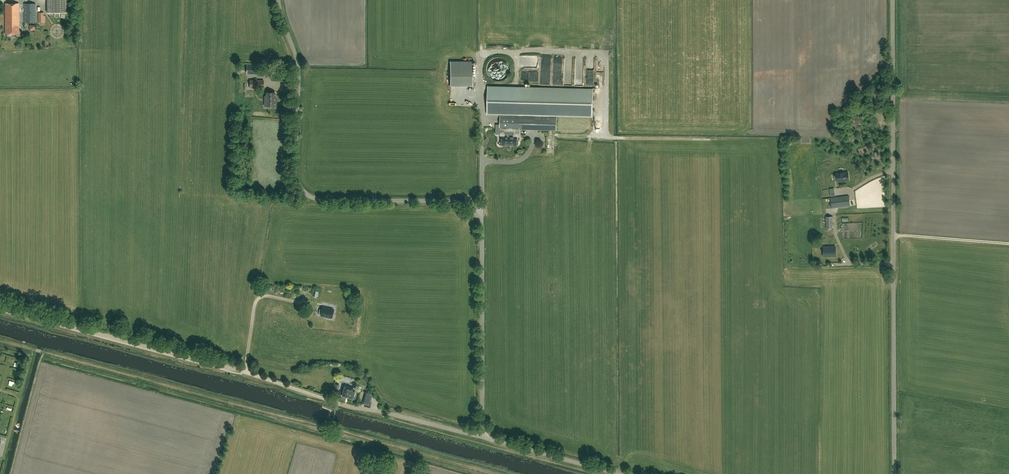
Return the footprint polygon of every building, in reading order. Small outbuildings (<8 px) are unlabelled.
[(47,13),(55,13),(55,16),(60,16),(60,13),(67,13),(67,0),(47,0),(47,13)] [(19,34),(19,3),(5,4),(5,34),(19,34)] [(24,22),(35,23),(36,3),(24,3),(24,22)] [(510,67),(509,65),(508,62),(506,60),(503,58),(500,58),(497,58),(494,58),(492,60),(489,62),(488,64),(487,67),(487,70),(487,73),(489,76),(491,78),(493,80),(496,81),(499,81),(502,81),(504,80),(507,78),(508,76),(510,73),(510,70),(510,67)] [(472,61),(450,61),(450,86),(472,86),(472,61)] [(248,64),(247,72),(259,72),(260,65),(248,64)] [(556,118),(549,118),(549,116),(592,117),(593,90),(519,88),(488,87),(487,115),(500,115),(500,116),(511,117),(509,145),(517,146),(517,145),(518,145),(518,144),(519,142),(518,141),(517,141),(517,135),(519,135),(520,129),(556,130),(556,118)] [(271,106),(271,108),(276,108),(276,102),(275,102),(275,93),(266,93),(266,97),(267,97),(267,101),(264,101),(264,106),(271,106)] [(509,145),(511,117),(500,116),(500,135),(502,135),(502,141),(501,141),(500,141),(500,144),(501,145),(502,145),(509,145)] [(849,180),(848,172),(836,174),(837,182),(849,180)] [(849,195),(830,198),(832,208),(850,206),(849,195)] [(823,247),(823,256),(836,256),(836,247),(823,247)] [(319,310),(318,314),(321,315),(328,317),(327,318),(330,319),(331,318),(332,318),(333,314),(334,314),(335,311),(333,310),(323,307),(322,310),(319,310)] [(335,390),(334,394),(340,396),(341,395),(342,396),(353,399),(355,390),(344,387),(343,393),(341,392),(335,390)] [(366,393),(364,403),(370,405),(372,394),(366,393)]
